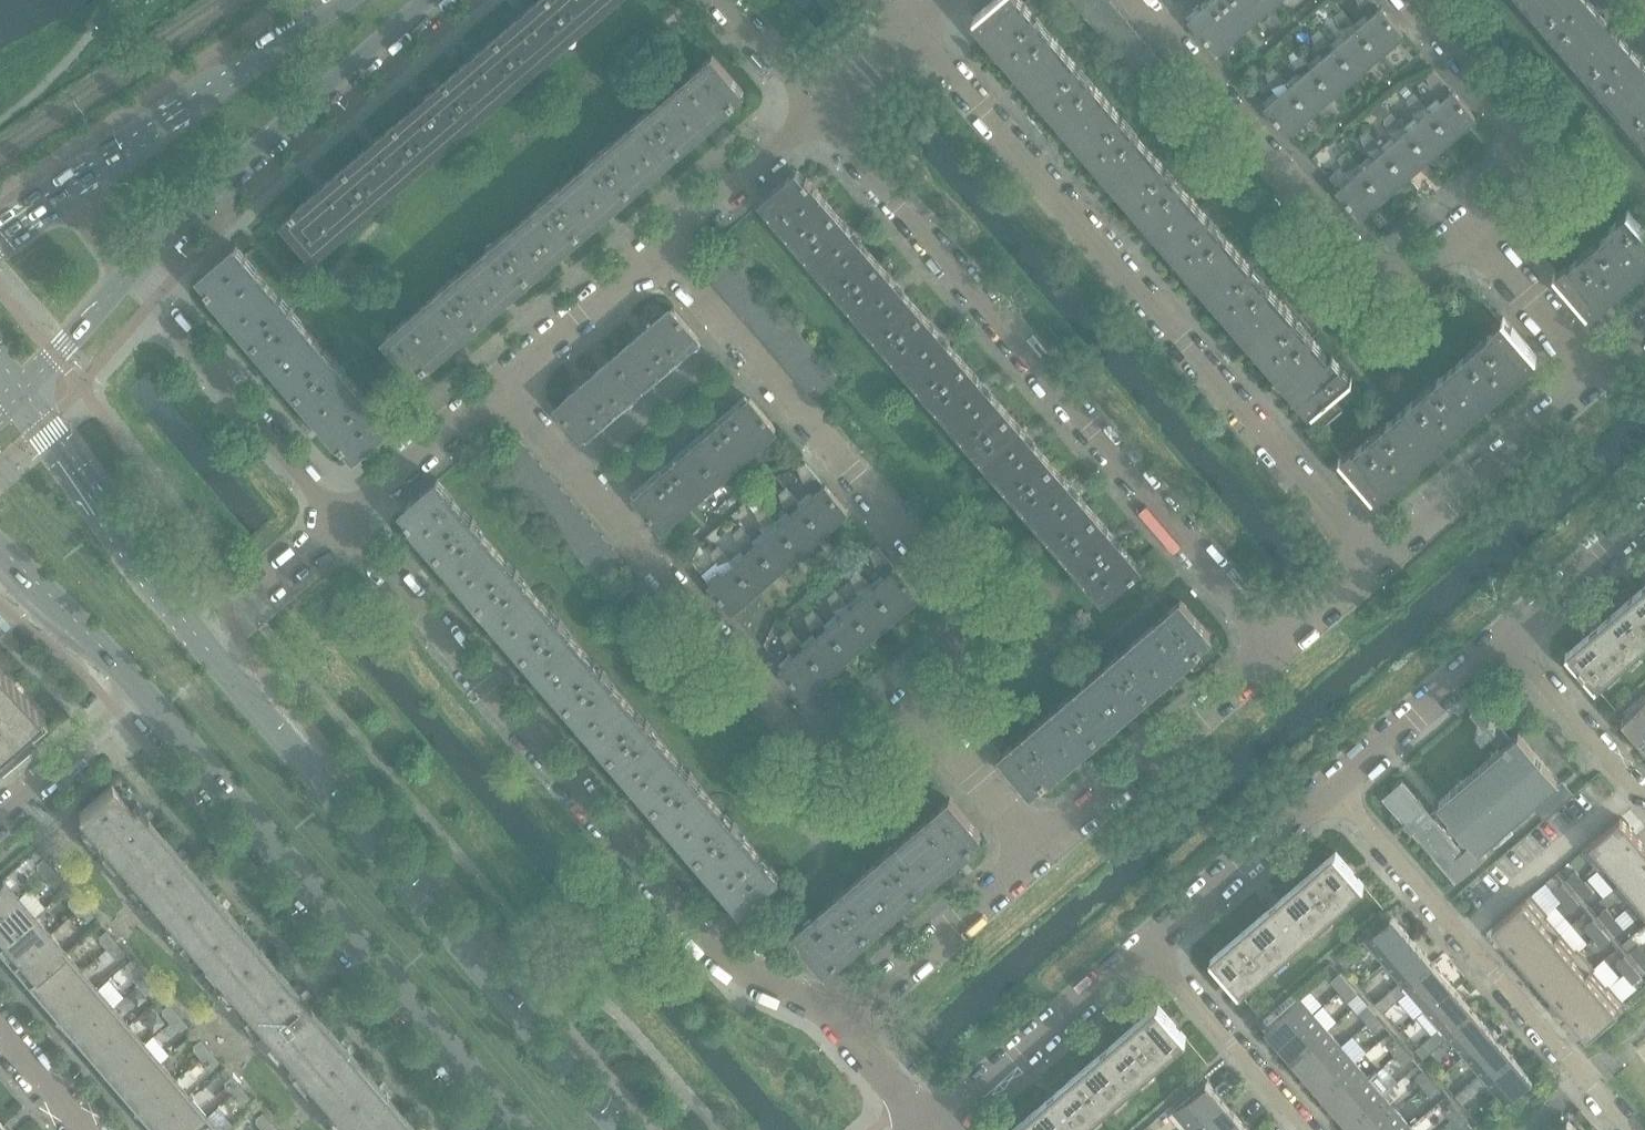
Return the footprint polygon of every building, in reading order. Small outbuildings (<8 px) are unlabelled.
[(1024,4),(1021,0),(993,0),(974,16),(975,17),(976,16),(994,37),(992,40),(1007,57),(1043,25),(1024,4)] [(1108,2),(1106,0),(1090,0),(1080,8),(1089,18),(1108,2)] [(1233,9),(1225,0),(1212,0),(1190,19),(1216,49),(1246,24),(1233,9)] [(1273,0),(1225,0),(1233,9),(1246,24),(1273,0)] [(1549,28),(1581,0),(1525,0),(1549,28)] [(1602,21),(1601,20),(1597,16),(1600,14),(1588,0),(1581,0),(1549,28),(1592,78),(1629,47),(1616,32),(1613,34),(1609,30),(1610,29),(1602,21)] [(1404,33),(1381,7),(1356,28),(1378,52),(1380,54),(1381,53),(1379,51),(1401,32),(1403,34),(1404,33)] [(1352,24),(1340,9),(1333,16),(1338,28),(1352,24)] [(1106,38),(1128,21),(1127,20),(1125,22),(1116,12),(1098,28),(1106,38)] [(1115,48),(1134,32),(1125,23),(1128,21),(1106,38),(1115,48)] [(1087,76),(1043,25),(1007,57),(1020,72),(1022,70),(1026,74),(1034,84),(1038,88),(1035,90),(1050,107),(1087,76)] [(1378,52),(1356,28),(1334,47),(1355,71),(1357,73),(1358,72),(1356,71),(1378,52)] [(1330,43),(1319,29),(1311,35),(1316,48),(1330,43)] [(1123,57),(1142,42),(1136,35),(1138,33),(1137,32),(1135,34),(1134,32),(1115,48),(1123,57)] [(1133,68),(1151,53),(1146,47),(1148,45),(1148,44),(1146,46),(1142,42),(1123,57),(1133,68)] [(1355,71),(1334,47),(1311,67),(1333,91),(1334,93),(1335,92),(1334,90),(1355,71)] [(1644,70),(1644,71),(1641,66),(1644,64),(1629,47),(1592,78),(1636,129),(1644,121),(1644,70)] [(1308,62),(1296,48),(1288,54),(1293,67),(1308,62)] [(1141,78),(1159,62),(1156,59),(1159,57),(1158,56),(1156,58),(1151,53),(1133,68),(1141,78)] [(681,146),(714,117),(731,103),(732,103),(737,99),(734,96),(742,89),(712,54),(702,64),(703,65),(653,108),(651,106),(648,108),(681,146)] [(1150,88),(1168,72),(1167,71),(1169,69),(1169,68),(1166,70),(1159,62),(1141,78),(1150,88)] [(1333,91),(1311,67),(1288,87),(1310,111),(1311,112),(1312,111),(1311,110),(1333,91)] [(1284,82),(1273,68),(1265,74),(1270,87),(1284,82)] [(1445,82),(1433,68),(1425,71),(1431,88),(1445,82)] [(1159,99),(1179,81),(1179,80),(1177,82),(1168,72),(1150,88),(1159,99)] [(1130,127),(1087,76),(1050,107),(1063,123),(1066,120),(1070,125),(1069,125),(1078,135),(1082,139),(1079,141),(1093,157),(1130,127)] [(1310,111),(1288,87),(1266,106),(1288,132),(1289,131),(1288,130),(1310,111)] [(1475,116),(1453,90),(1429,111),(1450,136),(1452,137),(1452,136),(1451,134),(1473,116),(1474,117),(1475,116)] [(1426,107),(1414,92),(1406,99),(1411,111),(1426,107)] [(631,189),(681,146),(648,108),(647,110),(648,112),(602,151),(601,149),(598,151),(631,189)] [(1450,136),(1429,111),(1406,130),(1427,155),(1429,157),(1430,156),(1428,154),(1450,136)] [(1402,126),(1391,112),(1383,118),(1388,131),(1402,126)] [(379,198),(425,159),(427,161),(430,158),(397,121),(346,165),(379,202),(381,200),(379,198)] [(1636,129),(1644,139),(1644,121),(1636,129)] [(1174,178),(1130,127),(1093,157),(1107,173),(1110,171),(1113,175),(1113,176),(1121,185),(1122,185),(1125,189),(1123,192),(1137,209),(1174,178)] [(1427,155),(1406,130),(1384,150),(1405,175),(1406,176),(1407,175),(1406,174),(1427,155)] [(1380,145),(1368,131),(1360,137),(1366,150),(1380,145)] [(1358,164),(1346,150),(1338,156),(1344,169),(1358,164)] [(1405,175),(1384,150),(1361,170),(1382,194),(1383,196),(1384,195),(1383,193),(1405,175)] [(580,232),(631,189),(598,151),(596,153),(598,155),(552,195),(550,193),(548,195),(580,232)] [(325,245),(370,206),(375,202),(376,204),(379,202),(346,165),(296,208),(296,207),(291,211),(294,214),(285,221),(315,256),(326,247),(325,245)] [(835,210),(816,189),(806,177),(804,179),(796,170),(760,200),(770,211),(772,210),(797,239),(795,241),(797,243),(835,210)] [(1382,194),(1361,170),(1337,190),(1360,216),(1361,215),(1360,213),(1382,194)] [(1217,228),(1190,197),(1174,178),(1137,209),(1151,224),(1153,222),(1157,226),(1156,226),(1157,227),(1165,236),(1169,240),(1166,242),(1181,259),(1217,228)] [(529,276),(580,232),(548,195),(546,197),(547,198),(501,238),(500,236),(497,238),(529,276)] [(1644,259),(1644,229),(1628,209),(1627,210),(1628,211),(1606,230),(1609,232),(1587,251),(1618,287),(1636,272),(1633,269),(1644,259)] [(879,261),(860,239),(835,210),(797,243),(799,245),(801,244),(841,290),(839,291),(841,294),(879,261)] [(1260,278),(1217,228),(1181,259),(1194,275),(1197,272),(1200,277),(1207,286),(1208,287),(1209,286),(1212,291),(1210,293),(1224,309),(1260,278)] [(479,320),(529,276),(497,238),(495,240),(497,242),(451,281),(449,280),(446,282),(479,320)] [(212,292),(248,261),(246,258),(247,257),(236,244),(201,274),(210,285),(207,287),(212,292)] [(1618,287),(1587,251),(1568,267),(1566,265),(1556,273),(1555,272),(1554,273),(1587,311),(1588,311),(1587,309),(1601,297),(1603,300),(1618,287)] [(722,286),(744,268),(733,255),(709,275),(710,276),(712,274),(722,285),(719,287),(720,288),(722,286)] [(254,341),(293,309),(290,307),(289,308),(248,261),(212,292),(254,341)] [(922,312),(903,290),(879,261),(841,294),(843,296),(844,294),(884,340),(882,342),(885,344),(922,312)] [(754,280),(744,268),(722,286),(732,297),(730,299),(730,300),(733,298),(754,280)] [(1304,329),(1260,278),(1224,309),(1238,325),(1240,323),(1244,327),(1244,328),(1252,337),(1256,341),(1253,343),(1268,360),(1304,329)] [(764,291),(754,280),(733,298),(742,309),(764,291)] [(429,362),(479,320),(446,282),(445,283),(446,285),(396,328),(395,327),(384,336),(397,351),(410,366),(414,371),(423,364),(425,367),(430,363),(429,362)] [(774,303),(764,291),(742,309),(740,311),(741,312),(743,310),(753,321),(774,303)] [(785,316),(774,303),(753,321),(750,323),(751,324),(753,322),(763,333),(761,335),(761,336),(764,334),(785,316)] [(698,337),(672,307),(614,356),(640,386),(698,337)] [(298,392),(336,360),(334,357),(332,359),(293,313),(294,311),(293,309),(254,341),(298,392)] [(966,362),(947,341),(922,312),(885,344),(886,346),(888,345),(928,391),(926,392),(928,395),(966,362)] [(795,327),(785,316),(764,334),(773,345),(795,327)] [(1536,355),(1517,332),(1503,316),(1502,317),(1503,318),(1493,327),(1496,329),(1475,347),(1506,384),(1522,369),(1520,367),(1534,355),(1535,356),(1536,355)] [(784,357),(805,339),(795,327),(773,345),(771,347),(772,348),(774,346),(784,357)] [(1329,358),(1304,329),(1268,360),(1281,376),(1284,374),(1313,408),(1312,409),(1313,410),(1316,408),(1327,421),(1343,408),(1342,407),(1331,395),(1352,377),(1351,376),(1350,377),(1331,355),(1329,358)] [(794,369),(816,351),(805,339),(784,357),(782,359),(782,360),(784,358),(794,369)] [(1484,398),(1488,395),(1490,397),(1506,384),(1475,347),(1424,391),(1456,427),(1472,413),(1470,410),(1474,407),(1484,399),(1484,398)] [(410,366),(397,351),(383,363),(396,378),(410,366)] [(805,381),(826,363),(816,351),(794,369),(792,371),(792,372),(795,370),(805,381)] [(640,386),(614,356),(557,406),(556,406),(582,436),(640,386)] [(391,424),(387,419),(380,412),(379,413),(336,363),(338,361),(336,360),(298,392),(341,442),(340,442),(344,447),(347,444),(356,454),(391,424)] [(1009,413),(990,391),(966,362),(928,395),(930,397),(931,395),(971,441),(969,443),(971,445),(1009,413)] [(813,396),(837,376),(826,363),(805,381),(802,383),(803,384),(805,382),(815,393),(813,395),(813,396)] [(1433,442),(1437,438),(1440,441),(1456,427),(1424,391),(1375,433),(1406,469),(1421,456),(1419,454),(1423,450),(1424,450),(1428,446),(1433,442)] [(776,428),(750,397),(722,422),(747,452),(776,428)] [(1052,463),(1034,441),(1009,413),(971,445),(973,447),(975,445),(1014,492),(1013,493),(1015,495),(1052,463)] [(660,527),(747,452),(722,422),(634,497),(660,527)] [(1406,469),(1375,433),(1354,452),(1351,449),(1342,457),(1341,456),(1339,457),(1373,496),(1374,495),(1373,494),(1387,482),(1389,484),(1406,469)] [(508,471),(529,453),(528,453),(530,451),(530,450),(527,452),(518,441),(520,439),(519,438),(497,458),(508,471)] [(518,483),(538,465),(541,463),(540,462),(538,464),(529,453),(508,471),(518,483)] [(817,477),(805,463),(798,466),(804,482),(817,477)] [(1096,514),(1077,492),(1052,463),(1015,495),(1016,498),(1018,496),(1042,524),(1058,542),(1056,544),(1058,546),(1096,514)] [(528,494),(549,477),(551,475),(550,474),(548,476),(538,465),(518,483),(528,494)] [(538,506),(559,489),(561,487),(561,486),(558,488),(549,477),(528,494),(538,506)] [(437,552),(475,520),(473,518),(471,520),(448,493),(446,490),(447,489),(438,478),(402,508),(410,517),(408,519),(437,552)] [(848,511),(841,503),(825,485),(801,505),(822,530),(824,532),(825,531),(823,529),(845,510),(846,512),(848,511)] [(798,501),(786,487),(778,494),(784,507),(798,501)] [(549,519),(569,501),(572,499),(571,498),(569,500),(559,489),(538,506),(549,519)] [(558,530),(580,513),(582,511),(581,510),(579,512),(569,501),(549,519),(558,530)] [(822,530),(801,505),(779,525),(800,549),(801,551),(802,550),(800,549),(822,530)] [(775,521),(763,507),(756,513),(762,526),(775,521)] [(569,543),(590,524),(580,513),(558,530),(569,543)] [(1140,565),(1121,543),(1096,514),(1058,546),(1060,548),(1062,547),(1095,585),(1094,586),(1103,597),(1131,573),(1132,574),(1137,570),(1136,569),(1140,565)] [(481,603),(518,571),(516,569),(514,570),(475,524),(477,523),(475,520),(437,552),(481,603)] [(579,555),(600,536),(590,525),(592,523),(592,522),(590,524),(569,543),(579,555)] [(800,549),(779,525),(756,545),(777,569),(778,571),(779,570),(778,568),(800,549)] [(752,540),(740,526),(734,532),(739,545),(752,540)] [(590,567),(611,549),(613,547),(612,546),(610,548),(600,537),(603,535),(602,534),(600,536),(579,555),(590,567)] [(730,559),(718,545),(711,552),(716,565),(730,559)] [(777,569),(756,545),(734,564),(754,588),(756,590),(757,589),(755,588),(777,569)] [(889,560),(877,546),(869,549),(875,565),(889,560)] [(600,579),(623,559),(623,558),(620,560),(611,549),(590,567),(600,579)] [(754,588),(734,564),(710,584),(732,610),(734,609),(732,608),(754,588)] [(920,594),(897,568),(897,569),(897,568),(873,589),(894,613),(896,615),(896,614),(895,613),(917,594),(918,596),(920,594)] [(558,621),(533,591),(518,575),(520,573),(518,571),(481,603),(523,653),(561,621),(560,619),(558,621)] [(869,585),(858,571),(851,577),(856,590),(869,585)] [(1619,607),(1644,637),(1644,585),(1619,607)] [(894,613),(873,589),(850,608),(871,633),(873,635),(874,634),(872,632),(894,613)] [(846,604),(835,590),(828,596),(833,609),(846,604)] [(1200,643),(1210,634),(1212,637),(1213,637),(1180,599),(1168,610),(1169,611),(1119,654),(1117,652),(1115,655),(1147,692),(1197,649),(1198,650),(1203,645),(1200,643)] [(1638,648),(1644,642),(1644,637),(1619,607),(1568,651),(1567,651),(1566,652),(1595,687),(1597,685),(1596,684),(1638,648)] [(871,633),(850,608),(828,628),(849,652),(850,654),(851,653),(850,652),(871,633)] [(824,624),(812,609),(806,615),(811,629),(824,624)] [(601,671),(567,632),(562,625),(563,624),(561,621),(523,653),(567,704),(605,672),(603,670),(601,671)] [(849,652),(828,628),(805,647),(826,672),(828,674),(828,673),(827,671),(849,652)] [(801,643),(790,629),(783,635),(788,648),(801,643)] [(826,672),(805,647),(782,668),(804,694),(805,693),(804,691),(826,672)] [(1147,692),(1115,655),(1113,656),(1115,658),(1097,673),(1069,697),(1067,696),(1065,698),(1097,735),(1147,692)] [(0,669),(0,744),(26,722),(31,728),(44,716),(39,711),(40,711),(0,669)] [(645,722),(605,676),(607,674),(605,672),(567,704),(611,754),(649,722),(647,720),(645,722)] [(1097,735),(1065,698),(1062,700),(1064,701),(1014,744),(1013,743),(1000,754),(1030,789),(1041,780),(1043,783),(1048,779),(1047,778),(1057,770),(1097,735)] [(1644,728),(1644,698),(1624,717),(1623,716),(1622,717),(1637,735),(1644,728)] [(1383,797),(1382,798),(1405,825),(1411,832),(1455,883),(1487,856),(1481,848),(1487,843),(1507,825),(1515,818),(1520,814),(1530,805),(1533,803),(1545,818),(1572,795),(1568,790),(1562,783),(1559,780),(1518,733),(1512,738),(1496,720),(1497,719),(1490,710),(1488,712),(1478,720),(1476,722),(1484,730),(1485,729),(1501,748),(1493,754),(1489,758),(1478,767),(1474,770),(1463,780),(1459,783),(1437,802),(1440,805),(1466,835),(1457,844),(1431,813),(1402,780),(1401,781),(1403,783),(1385,799),(1383,797)] [(688,772),(649,726),(650,724),(649,722),(611,754),(654,805),(692,773),(690,771),(688,772)] [(732,823),(713,801),(692,777),(694,775),(692,773),(654,805),(698,856),(736,823),(734,821),(732,823)] [(303,1006),(309,1001),(299,990),(293,995),(130,806),(119,793),(111,783),(78,812),(118,859),(145,890),(210,965),(281,1048),(296,1066),(328,1103),(351,1129),(410,1129),(303,1006)] [(919,888),(969,846),(974,842),(972,839),(980,832),(950,797),(939,806),(940,808),(890,851),(889,849),(887,851),(919,888)] [(1598,869),(1636,836),(1620,817),(1581,850),(1598,869)] [(769,866),(736,827),(737,826),(736,823),(698,856),(742,907),(762,891),(779,876),(770,865),(769,866)] [(1644,860),(1644,846),(1636,836),(1598,869),(1599,870),(1607,863),(1621,879),(1617,883),(1617,884),(1644,860)] [(868,932),(919,888),(887,851),(884,853),(886,854),(873,865),(840,894),(838,892),(836,894),(868,932)] [(1364,884),(1359,877),(1336,851),(1307,876),(1336,908),(1364,884)] [(52,868),(43,856),(36,862),(36,867),(44,876),(52,868)] [(1644,892),(1644,860),(1617,884),(1633,902),(1634,901),(1644,892)] [(62,878),(52,868),(44,876),(50,883),(55,884),(62,878)] [(1575,889),(1583,882),(1574,872),(1566,879),(1575,889)] [(1336,908),(1307,876),(1237,936),(1265,969),(1336,908)] [(19,897),(2,877),(0,879),(0,914),(19,897)] [(1583,899),(1592,892),(1583,882),(1575,889),(1583,899)] [(1562,900),(1571,893),(1562,883),(1554,890),(1562,900)] [(1634,901),(1644,914),(1644,892),(1634,901)] [(84,904),(74,893),(68,898),(68,904),(75,912),(84,904)] [(1571,910),(1579,903),(1571,893),(1562,900),(1571,910)] [(835,961),(868,932),(836,894),(834,896),(835,898),(806,923),(804,921),(795,929),(793,931),(824,966),(833,958),(835,961)] [(1509,946),(1547,913),(1531,894),(1492,927),(1509,946)] [(35,915),(19,897),(0,914),(0,945),(35,915)] [(93,914),(84,904),(75,912),(82,920),(86,920),(93,914)] [(1606,926),(1614,918),(1606,908),(1597,915),(1606,926)] [(1544,947),(1561,933),(1546,915),(1548,914),(1547,913),(1509,946),(1524,964),(1534,956),(1544,947)] [(1384,962),(1412,938),(1391,914),(1390,915),(1390,916),(1363,939),(1384,962)] [(51,933),(35,915),(0,945),(0,951),(13,966),(51,933)] [(1614,936),(1623,928),(1614,918),(1606,926),(1614,936)] [(1593,936),(1602,929),(1593,919),(1585,926),(1593,936)] [(115,940),(105,929),(99,934),(99,940),(106,948),(115,940)] [(1602,946),(1610,939),(1602,929),(1593,936),(1602,946)] [(28,984),(66,951),(51,933),(13,966),(28,984)] [(1540,983),(1579,949),(1578,948),(1576,950),(1561,933),(1544,947),(1534,956),(1524,964),(1540,983)] [(1265,969),(1237,936),(1210,959),(1239,992),(1265,969)] [(1404,986),(1432,962),(1412,938),(1384,962),(1404,986)] [(124,951),(115,941),(115,940),(106,948),(113,956),(118,956),(124,951)] [(1644,955),(1644,954),(1637,945),(1628,952),(1637,962),(1644,955)] [(1355,961),(1345,949),(1335,957),(1346,969),(1355,961)] [(1556,1001),(1594,967),(1579,949),(1540,983),(1556,1001)] [(44,1002),(82,970),(66,951),(28,984),(44,1002)] [(1625,973),(1633,965),(1624,955),(1616,963),(1625,973)] [(1424,1009),(1452,985),(1432,962),(1404,986),(1424,1009)] [(146,976),(136,965),(130,971),(130,976),(137,984),(146,976)] [(1633,983),(1642,976),(1633,965),(1625,973),(1633,983)] [(1571,1019),(1610,986),(1609,985),(1607,986),(1593,970),(1595,968),(1594,967),(1556,1001),(1571,1019)] [(60,1020),(97,988),(82,970),(44,1002),(60,1020)] [(1349,983),(1340,972),(1331,980),(1339,991),(1349,983)] [(155,987),(147,977),(146,976),(137,984),(144,992),(149,992),(155,987)] [(1358,993),(1349,983),(1339,991),(1348,1001),(1358,993)] [(1394,1002),(1406,992),(1398,983),(1386,993),(1394,1002)] [(1444,1032),(1472,1008),(1452,985),(1424,1009),(1444,1032)] [(1626,1005),(1610,986),(1571,1019),(1587,1038),(1626,1005)] [(75,1038),(113,1006),(97,988),(60,1020),(75,1038)] [(1383,1012),(1394,1002),(1386,993),(1375,1003),(1383,1012)] [(1279,1039),(1311,1011),(1298,996),(1267,1023),(1266,1024),(1279,1039)] [(178,1013),(168,1002),(162,1007),(162,1013),(169,1021),(178,1013)] [(1186,1036),(1181,1030),(1158,1004),(1131,1028),(1158,1061),(1186,1036)] [(1377,1015),(1368,1005),(1358,1013),(1367,1023),(1377,1015)] [(91,1056),(129,1024),(113,1006),(75,1038),(91,1056)] [(1464,1055),(1492,1031),(1472,1008),(1444,1032),(1464,1055)] [(1292,1054),(1324,1026),(1311,1011),(1279,1039),(1292,1054)] [(187,1024),(178,1013),(169,1021),(176,1029),(181,1029),(187,1024)] [(1385,1025),(1377,1015),(1367,1023),(1376,1033),(1385,1025)] [(107,1075),(144,1042),(129,1024),(91,1056),(107,1075)] [(1306,1071),(1339,1043),(1324,1026),(1292,1054),(1306,1071)] [(1106,1105),(1139,1077),(1158,1061),(1131,1028),(1078,1073),(1106,1105)] [(1434,1049),(1446,1039),(1438,1029),(1426,1039),(1434,1049)] [(1484,1078),(1512,1054),(1492,1031),(1464,1055),(1484,1078)] [(1404,1047),(1395,1037),(1386,1045),(1395,1055),(1404,1047)] [(209,1049),(199,1038),(193,1044),(193,1049),(200,1057),(209,1049)] [(1423,1059),(1434,1049),(1426,1039),(1415,1049),(1423,1059)] [(122,1093),(160,1060),(144,1042),(107,1075),(122,1093)] [(1321,1088),(1353,1060),(1339,1043),(1306,1071),(1321,1088)] [(1413,1057),(1404,1047),(1395,1055),(1404,1065),(1413,1057)] [(218,1060),(209,1049),(200,1057),(207,1065),(212,1065),(218,1060)] [(1522,1087),(1531,1079),(1532,1080),(1533,1079),(1512,1054),(1484,1078),(1508,1106),(1526,1090),(1526,1089),(1524,1090),(1522,1087)] [(138,1111),(176,1078),(160,1060),(122,1093),(138,1111)] [(1335,1105),(1368,1077),(1353,1060),(1321,1088),(1335,1105)] [(1432,1079),(1423,1069),(1414,1077),(1423,1087),(1432,1079)] [(1349,1121),(1382,1093),(1382,1094),(1390,1086),(1377,1071),(1369,1078),(1368,1077),(1335,1105),(1349,1121)] [(1086,1122),(1106,1105),(1078,1073),(1024,1119),(1034,1129),(1078,1129),(1086,1122)] [(240,1086),(231,1074),(224,1080),(225,1085),(232,1094),(240,1086)] [(1474,1095),(1486,1085),(1478,1075),(1466,1086),(1474,1095)] [(153,1129),(191,1096),(176,1078),(138,1111),(153,1129)] [(1441,1090),(1432,1079),(1423,1087),(1432,1098),(1441,1090)] [(1187,1128),(1222,1098),(1207,1081),(1206,1082),(1173,1111),(1187,1128)] [(249,1096),(240,1086),(232,1094),(239,1102),(243,1102),(249,1096)] [(1463,1105),(1474,1095),(1466,1086),(1454,1095),(1463,1105)] [(1397,1110),(1382,1094),(1382,1093),(1349,1121),(1357,1129),(1373,1129),(1397,1110)] [(207,1115),(191,1096),(153,1129),(154,1129),(189,1129),(207,1115)] [(1236,1115),(1222,1098),(1187,1128),(1189,1129),(1219,1129),(1236,1115)] [(1460,1112),(1451,1101),(1442,1109),(1450,1120),(1460,1112)] [(1411,1127),(1397,1110),(1373,1129),(1407,1129),(1411,1127)] [(272,1122),(262,1111),(255,1116),(256,1122),(263,1129),(272,1122)] [(1469,1122),(1460,1112),(1450,1120),(1445,1124),(1451,1129),(1458,1129),(1459,1129),(1469,1122)] [(207,1115),(189,1129),(220,1129),(207,1115)] [(1236,1115),(1219,1129),(1249,1129),(1236,1115)] [(1024,1119),(1011,1129),(1034,1129),(1024,1119)] [(1568,1119),(1567,1120),(1567,1121),(1558,1129),(1555,1126),(1556,1125),(1555,1124),(1548,1129),(1577,1129),(1568,1119)]
